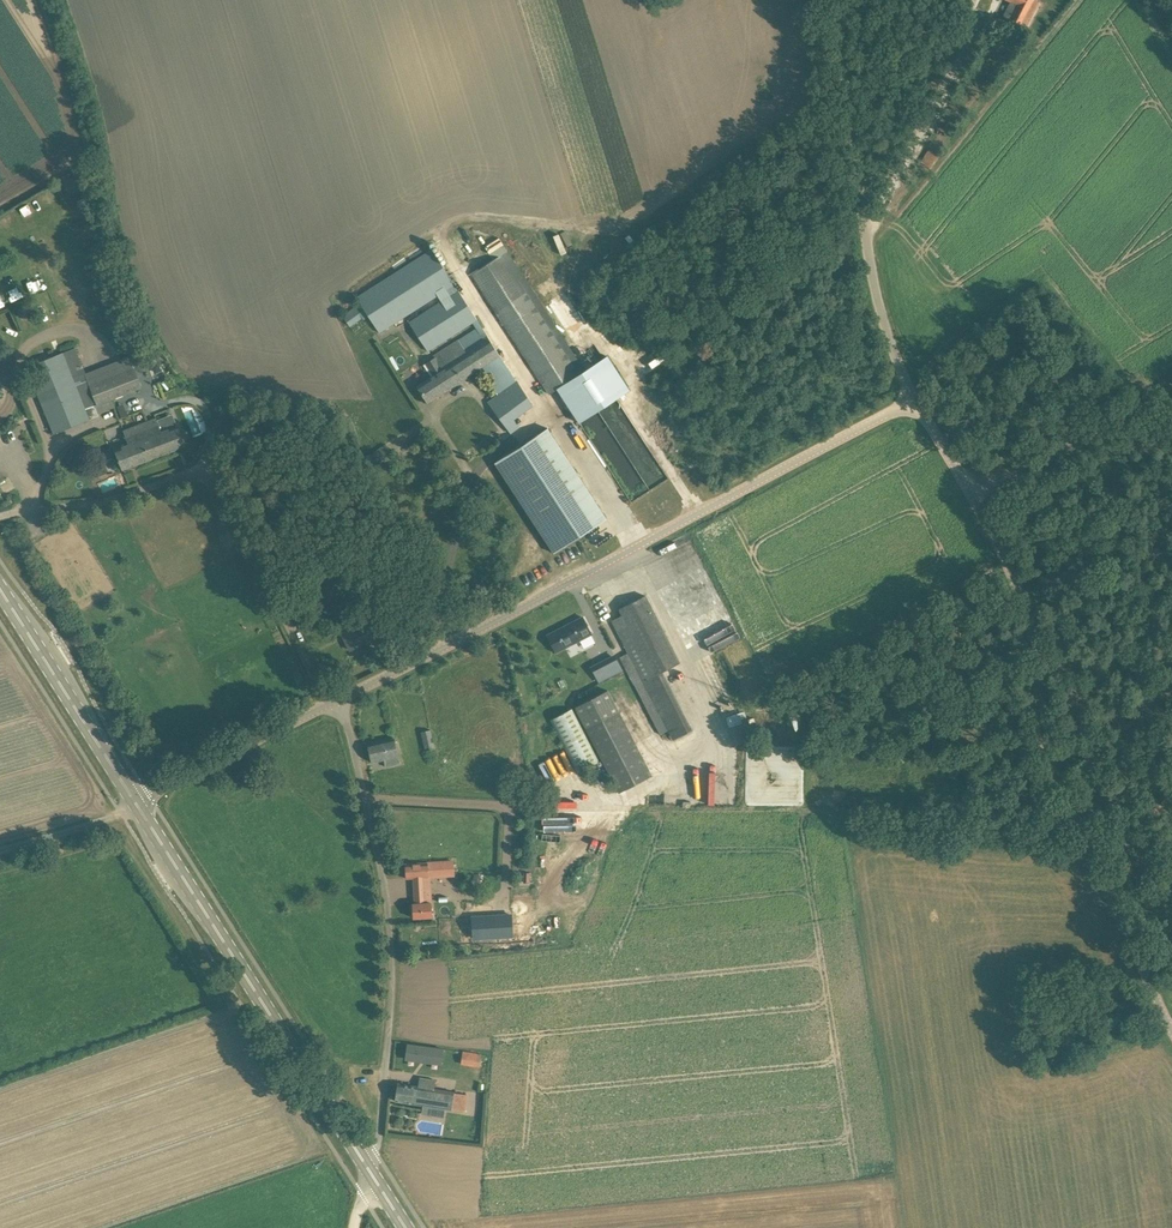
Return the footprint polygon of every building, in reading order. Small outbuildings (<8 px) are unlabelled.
[(1040,0),(1009,0),(1011,1),(1001,20),(1024,31),(1040,0)] [(986,49),(991,40),(983,36),(979,45),(986,49)] [(550,243),(541,246),(546,262),(555,259),(550,243)] [(539,246),(533,248),(540,267),(546,265),(539,246)] [(408,321),(410,324),(428,352),(473,323),(477,329),(434,356),(435,358),(426,364),(434,376),(418,386),(428,402),(480,369),(497,392),(496,393),(497,394),(498,393),(498,394),(488,402),(505,425),(505,424),(533,404),(501,356),(482,326),(477,320),(431,248),(356,296),(361,303),(343,315),(350,325),(362,317),(364,320),(369,316),(380,332),(393,323),(396,327),(408,319),(406,316),(447,289),(451,294),(408,321)] [(549,394),(557,389),(578,422),(629,390),(574,306),(553,320),(508,251),(472,274),(549,394)] [(30,309),(20,315),(26,325),(36,319),(30,309)] [(28,367),(50,422),(55,433),(99,415),(98,412),(114,406),(111,398),(142,385),(129,355),(86,373),(76,347),(28,367)] [(142,352),(137,354),(141,364),(147,361),(148,361),(144,351),(142,352)] [(126,409),(119,411),(121,417),(128,414),(126,409)] [(124,431),(129,444),(115,449),(123,469),(185,445),(178,426),(162,432),(157,418),(124,431)] [(548,428),(495,462),(554,552),(607,518),(548,428)] [(669,569),(672,576),(703,563),(700,556),(669,569)] [(668,729),(643,681),(662,671),(680,662),(645,595),(620,608),(623,614),(612,620),(630,654),(621,658),(660,734),(668,729)] [(548,635),(557,652),(565,647),(592,634),(583,616),(548,635)] [(358,627),(354,620),(339,627),(339,628),(340,627),(345,637),(344,638),(350,650),(383,633),(375,618),(358,627)] [(572,644),(575,652),(584,648),(581,640),(572,644)] [(602,665),(596,668),(601,678),(607,675),(602,665)] [(653,774),(620,710),(610,689),(576,706),(587,727),(620,791),(653,774)] [(435,748),(433,741),(431,729),(421,731),(426,751),(435,748)] [(367,744),(369,750),(372,762),(383,759),(385,766),(400,762),(395,737),(367,744)] [(236,780),(256,767),(253,761),(232,774),(236,780)] [(546,824),(579,825),(579,814),(585,815),(586,801),(556,800),(556,807),(546,807),(546,824)] [(455,875),(454,861),(406,863),(407,878),(414,878),(415,903),(413,903),(414,917),(432,916),(429,877),(455,875)] [(503,934),(501,912),(463,915),(464,936),(503,934)] [(408,1042),(406,1059),(442,1064),(445,1047),(408,1042)] [(463,1051),(461,1064),(480,1067),(482,1054),(463,1051)] [(468,1094),(454,1092),(435,1089),(436,1080),(420,1077),(419,1086),(398,1083),(395,1100),(465,1111),(468,1094)]
